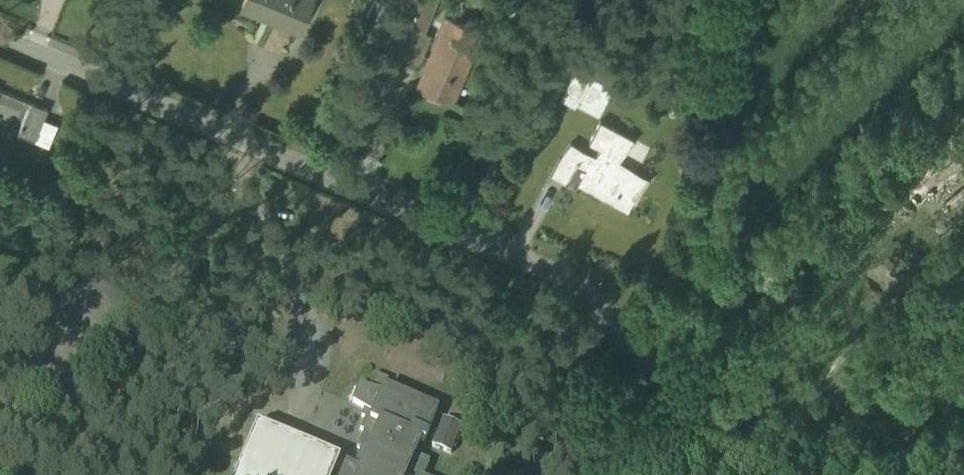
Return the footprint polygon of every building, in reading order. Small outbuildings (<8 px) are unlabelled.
[(271,11),(269,15),(297,27),(308,0),(243,0),(271,11)] [(381,47),(416,61),(428,30),(422,28),(434,0),(401,0),(381,47)] [(481,28),(443,12),(413,82),(452,98),(481,28)] [(588,72),(574,65),(558,94),(574,102),(575,99),(596,110),(610,83),(589,71),(588,72)] [(46,109),(30,102),(17,134),(33,140),(46,109)] [(568,139),(549,174),(563,182),(574,162),(585,168),(579,181),(620,203),(630,185),(634,187),(641,173),(616,159),(630,134),(598,117),(587,137),(598,143),(593,153),(568,139)] [(423,444),(437,411),(385,388),(387,381),(372,376),(366,390),(357,388),(350,404),(362,412),(359,417),(364,420),(359,430),(363,433),(356,449),(358,451),(352,465),(255,426),(234,474),(423,474),(428,463),(414,456),(419,442),(423,444)] [(461,429),(441,420),(430,447),(450,455),(461,429)]
